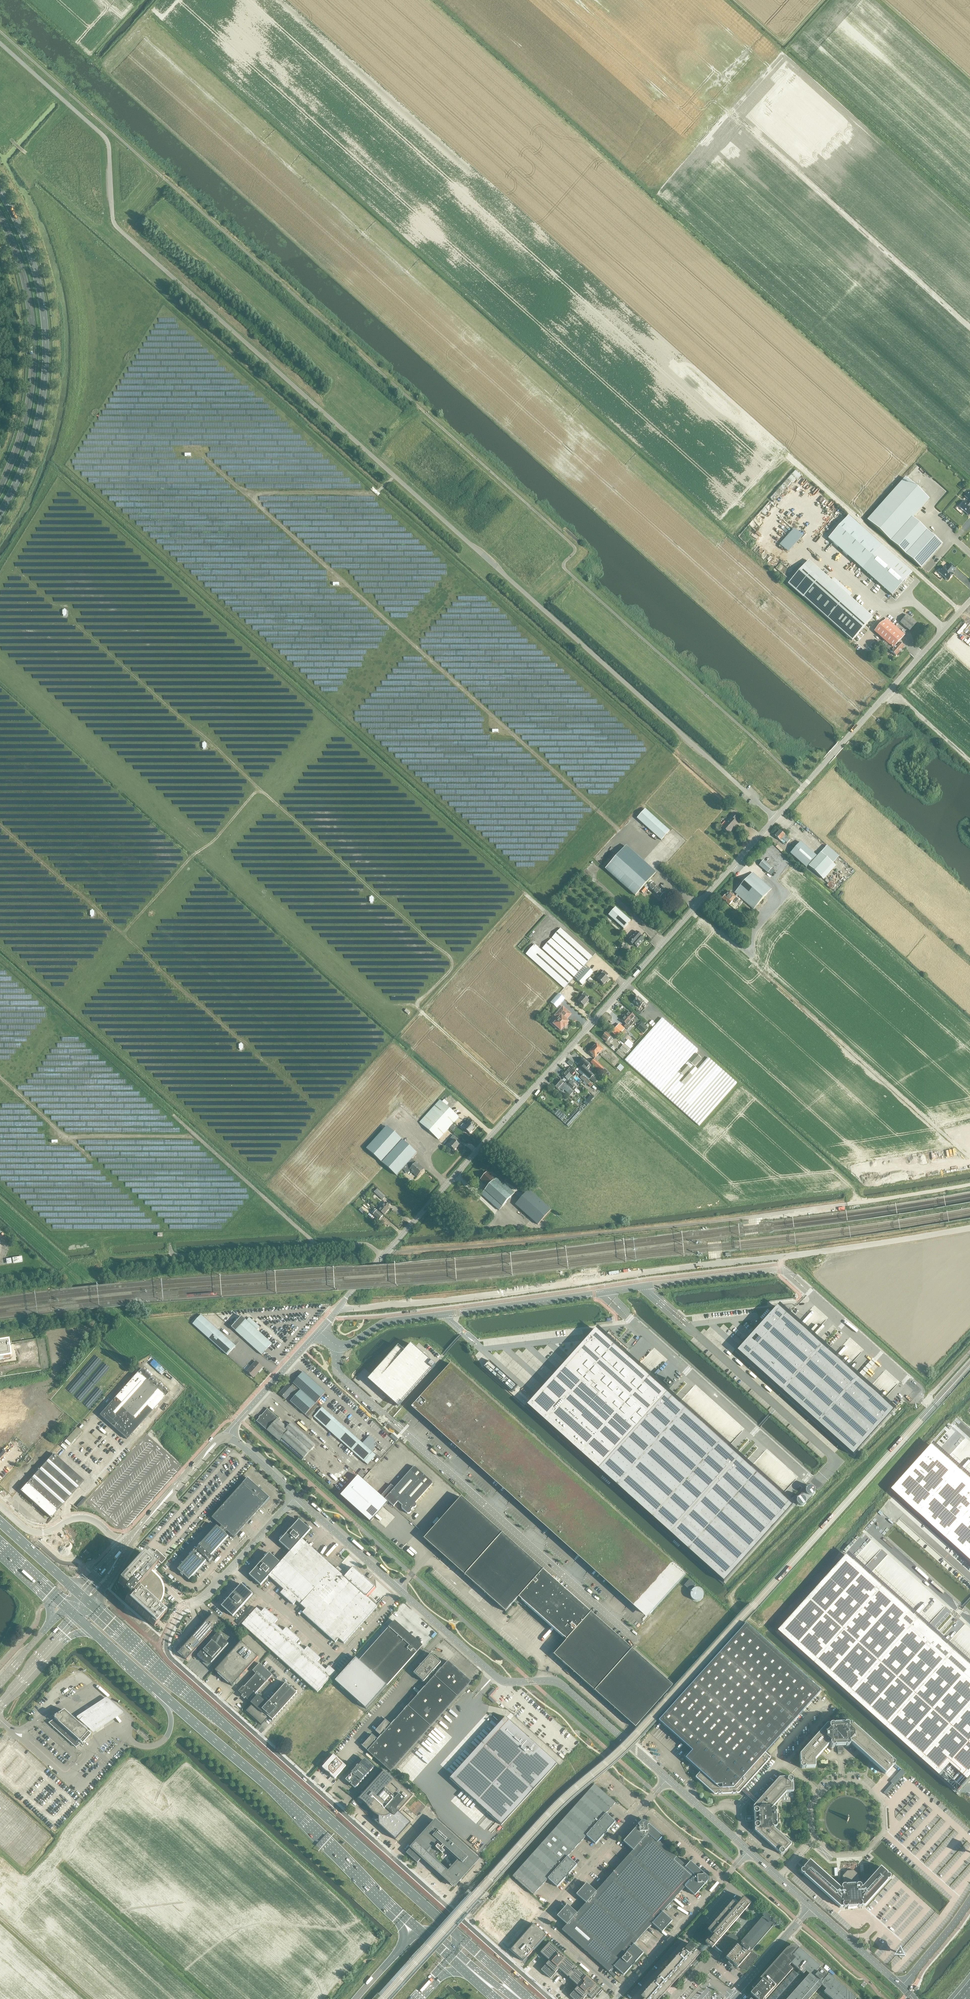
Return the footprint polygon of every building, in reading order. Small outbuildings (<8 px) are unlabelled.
[(787,487),(789,489),(802,474),(796,469),(781,486),(784,490),(787,487)] [(868,521),(921,568),(941,545),(912,518),(928,500),(905,479),(868,521)] [(965,497),(969,500),(968,502),(967,501),(961,508),(961,510),(963,511),(964,511),(969,515),(969,491),(965,497)] [(831,509),(835,505),(824,494),(820,498),(831,509)] [(912,573),(882,546),(848,516),(828,539),(862,569),(892,596),(912,573)] [(796,528),(780,545),(788,552),(804,535),(796,528)] [(872,618),(809,561),(791,581),(789,580),(787,582),(789,583),(788,584),(852,641),(872,618)] [(956,569),(950,564),(946,568),(945,567),(940,573),(948,580),(953,574),(951,572),(952,571),(953,572),(956,569)] [(910,631),(916,623),(907,615),(901,623),(910,631)] [(896,656),(904,647),(899,643),(896,646),(895,646),(905,635),(886,618),(875,632),(886,642),(884,644),(886,646),(885,647),(896,656)] [(661,840),(669,831),(646,810),(637,819),(661,840)] [(735,821),(738,818),(733,813),(730,817),(731,818),(722,828),(729,833),(738,824),(735,821)] [(787,843),(790,840),(780,831),(775,836),(780,841),(782,839),(787,843)] [(801,842),(790,854),(806,868),(817,856),(801,842)] [(656,873),(626,846),(606,869),(636,896),(656,873)] [(821,853),(809,866),(824,880),(836,866),(821,853)] [(768,873),(772,876),(776,871),(772,868),(763,860),(759,865),(768,873)] [(729,891),(725,896),(724,896),(723,897),(723,898),(722,899),(729,905),(733,901),(736,903),(738,900),(736,898),(738,895),(753,909),(771,890),(753,873),(735,892),(737,894),(735,897),(729,891)] [(644,887),(641,891),(643,894),(649,888),(660,898),(664,893),(653,883),(654,882),(651,880),(644,887)] [(608,915),(623,929),(630,921),(615,908),(608,915)] [(542,949),(574,977),(577,980),(582,985),(593,972),(588,968),(587,969),(584,966),(592,956),(561,928),(552,938),(583,967),(551,939),(542,949)] [(642,936),(636,931),(627,941),(633,946),(634,945),(637,947),(644,940),(641,937),(642,936)] [(573,978),(535,944),(526,954),(563,988),(564,988),(573,978)] [(604,985),(609,979),(606,977),(608,974),(604,971),(601,973),(603,974),(598,980),(604,985)] [(584,1007),(589,1001),(587,999),(589,996),(584,992),(582,995),(583,996),(578,1002),(584,1007)] [(557,1008),(565,999),(559,994),(551,1003),(557,1008)] [(644,1008),(646,1005),(644,1003),(638,997),(633,1002),(639,1008),(642,1006),(644,1008)] [(563,1007),(555,1016),(559,1019),(556,1022),(555,1021),(554,1021),(552,1023),(552,1024),(556,1027),(557,1027),(561,1030),(564,1027),(565,1028),(567,1025),(566,1024),(568,1022),(566,1020),(566,1018),(570,1013),(563,1007)] [(629,1011),(625,1016),(633,1023),(637,1019),(629,1011)] [(633,1023),(625,1016),(621,1020),(626,1024),(624,1026),(628,1030),(633,1023)] [(625,1060),(660,1092),(699,1126),(736,1083),(708,1058),(697,1069),(684,1084),(680,1080),(679,1081),(674,1077),(697,1050),(662,1018),(625,1060)] [(648,1029),(643,1025),(645,1022),(642,1019),(638,1024),(640,1026),(637,1028),(632,1033),(636,1037),(641,1032),(644,1034),(648,1029)] [(602,1037),(606,1041),(605,1043),(609,1047),(613,1051),(616,1048),(611,1044),(609,1042),(612,1039),(610,1038),(611,1037),(606,1033),(602,1037)] [(597,1043),(592,1048),(599,1054),(603,1049),(597,1043)] [(626,1054),(630,1049),(624,1044),(620,1049),(626,1054)] [(599,1054),(592,1048),(588,1053),(595,1059),(599,1054)] [(616,1053),(623,1059),(626,1055),(619,1049),(616,1053)] [(675,1076),(680,1080),(684,1084),(697,1069),(694,1066),(701,1058),(696,1053),(688,1061),(689,1062),(687,1065),(686,1064),(680,1070),(675,1076)] [(583,1058),(579,1064),(582,1067),(580,1069),(590,1079),(592,1076),(587,1071),(591,1065),(583,1058)] [(601,1072),(604,1068),(594,1059),(591,1062),(601,1072)] [(567,1071),(566,1071),(572,1076),(574,1077),(577,1074),(575,1072),(575,1071),(576,1070),(574,1069),(574,1068),(572,1066),(571,1066),(570,1068),(570,1067),(569,1069),(568,1068),(567,1070),(567,1071)] [(573,1078),(572,1076),(566,1071),(563,1075),(563,1076),(562,1077),(567,1081),(565,1082),(574,1091),(577,1088),(570,1082),(574,1078),(573,1078)] [(569,1094),(572,1090),(567,1086),(559,1079),(554,1085),(559,1090),(561,1089),(563,1091),(564,1090),(569,1094)] [(589,1103),(595,1096),(591,1093),(586,1100),(589,1103)] [(584,1108),(588,1104),(580,1097),(576,1101),(582,1106),(578,1110),(580,1112),(584,1108)] [(439,1140),(459,1118),(440,1100),(420,1123),(439,1140)] [(558,1108),(554,1113),(561,1120),(565,1115),(558,1108)] [(469,1134),(475,1128),(472,1126),(474,1124),(470,1119),(469,1120),(468,1119),(466,1121),(468,1122),(467,1122),(469,1124),(464,1129),(469,1134)] [(417,1177),(424,1169),(416,1162),(416,1163),(412,1159),(417,1153),(387,1126),(367,1149),(397,1176),(403,1169),(408,1174),(411,1171),(417,1177)] [(455,1151),(459,1145),(457,1143),(459,1141),(455,1136),(452,1139),(454,1140),(449,1145),(455,1151)] [(480,1180),(488,1187),(481,1195),(499,1210),(514,1193),(497,1178),(495,1180),(487,1173),(480,1180)] [(382,1200),(385,1196),(377,1189),(374,1192),(382,1200)] [(538,1225),(551,1210),(528,1190),(515,1205),(538,1225)] [(388,1207),(389,1206),(386,1203),(384,1204),(379,1210),(384,1215),(389,1209),(388,1207)] [(379,1220),(383,1216),(375,1209),(372,1213),(379,1220)] [(764,1376),(804,1331),(777,1307),(737,1351),(764,1376)] [(193,1324),(227,1355),(236,1346),(201,1315),(193,1324)] [(262,1355),(272,1344),(257,1330),(259,1327),(249,1317),(246,1321),(241,1316),(231,1327),(262,1355)] [(595,1330),(527,1405),(599,1470),(667,1394),(595,1330)] [(782,1392),(822,1347),(804,1331),(764,1376),(782,1392)] [(10,1358),(7,1343),(0,1344),(0,1360),(10,1358)] [(433,1367),(410,1346),(403,1353),(397,1347),(366,1381),(396,1408),(433,1367)] [(800,1408),(840,1363),(822,1347),(782,1392),(800,1408)] [(505,1359),(510,1363),(506,1367),(510,1370),(511,1369),(514,1372),(521,1364),(510,1354),(505,1359)] [(149,1362),(160,1373),(164,1369),(154,1358),(149,1362)] [(254,1378),(263,1367),(256,1361),(247,1372),(254,1378)] [(817,1424),(858,1379),(840,1363),(800,1408),(817,1424)] [(451,1364),(415,1404),(650,1614),(686,1575),(451,1364)] [(523,1366),(519,1370),(532,1382),(536,1378),(523,1366)] [(100,1415),(111,1426),(127,1439),(168,1393),(161,1386),(163,1385),(160,1383),(159,1384),(155,1381),(157,1379),(153,1375),(152,1376),(149,1373),(147,1374),(145,1372),(141,1369),(137,1374),(134,1371),(122,1386),(124,1388),(100,1415)] [(288,1384),(280,1393),(286,1399),(290,1394),(294,1397),(291,1401),(308,1417),(311,1420),(314,1417),(364,1462),(368,1465),(372,1460),(373,1461),(374,1459),(373,1458),(376,1455),(371,1451),(374,1448),(375,1448),(371,1444),(374,1441),(375,1440),(370,1435),(362,1443),(337,1421),(342,1415),(337,1411),(339,1408),(334,1403),(330,1408),(320,1399),(326,1392),(320,1387),(314,1382),(303,1372),(293,1383),(294,1384),(291,1387),(288,1384)] [(835,1440),(876,1395),(858,1379),(817,1424),(835,1440)] [(700,1388),(699,1389),(703,1393),(701,1395),(706,1400),(709,1398),(700,1388)] [(667,1394),(599,1470),(670,1534),(738,1458),(667,1394)] [(853,1456),(893,1411),(876,1395),(835,1440),(853,1456)] [(959,1416),(969,1426),(969,1403),(959,1416)] [(278,1418),(268,1409),(257,1421),(279,1441),(280,1440),(302,1460),(315,1445),(291,1423),(287,1427),(277,1419),(278,1418)] [(892,1491),(969,1561),(969,1480),(942,1454),(937,1450),(933,1446),(933,1447),(932,1446),(892,1491)] [(21,1491),(51,1518),(84,1481),(54,1454),(21,1491)] [(792,1506),(738,1458),(670,1534),(724,1582),(792,1506)] [(394,1507),(396,1504),(398,1502),(402,1506),(402,1509),(407,1514),(410,1514),(411,1512),(411,1510),(413,1508),(415,1508),(416,1506),(416,1504),(415,1503),(432,1484),(432,1482),(415,1467),(413,1467),(395,1488),(391,1485),(382,1496),(394,1507)] [(362,1477),(366,1472),(362,1468),(358,1474),(362,1477)] [(358,1476),(341,1495),(363,1516),(371,1522),(374,1518),(384,1507),(388,1503),(358,1476)] [(234,1538),(270,1498),(248,1478),(212,1518),(222,1527),(220,1529),(217,1526),(214,1530),(210,1534),(207,1537),(204,1541),(201,1545),(197,1548),(194,1552),(191,1555),(188,1559),(184,1563),(181,1566),(178,1570),(182,1573),(181,1574),(183,1576),(184,1575),(189,1580),(192,1576),(196,1573),(199,1569),(202,1566),(205,1562),(207,1560),(209,1562),(211,1560),(213,1558),(211,1556),(212,1555),(215,1551),(218,1548),(222,1544),(225,1540),(228,1536),(225,1534),(227,1532),(234,1538)] [(805,1490),(799,1496),(800,1497),(801,1497),(802,1497),(803,1497),(805,1498),(805,1499),(806,1500),(806,1501),(806,1502),(806,1503),(812,1496),(810,1496),(809,1496),(808,1495),(807,1495),(806,1494),(806,1493),(806,1492),(805,1491),(806,1490),(805,1490)] [(462,1497),(424,1539),(432,1546),(437,1550),(505,1612),(514,1603),(515,1602),(517,1605),(519,1603),(521,1600),(524,1603),(564,1638),(562,1640),(564,1642),(564,1643),(554,1655),(635,1728),(672,1686),(462,1497)] [(269,1554),(258,1566),(249,1576),(261,1586),(269,1577),(283,1590),(280,1594),(293,1605),(297,1601),(306,1609),(302,1613),(335,1643),(338,1639),(344,1644),(354,1633),(377,1607),(366,1597),(375,1588),(352,1568),(344,1577),(302,1540),(310,1530),(299,1520),(279,1542),(290,1552),(280,1563),(269,1554)] [(161,1564),(166,1559),(156,1550),(152,1555),(161,1564)] [(126,1590),(124,1593),(128,1597),(125,1600),(154,1626),(166,1613),(157,1605),(159,1602),(161,1600),(162,1597),(162,1595),(163,1593),(163,1591),(163,1590),(162,1588),(162,1586),(161,1584),(162,1584),(157,1584),(157,1583),(158,1583),(158,1582),(158,1581),(158,1580),(157,1579),(156,1579),(156,1578),(155,1576),(155,1575),(154,1575),(154,1574),(153,1574),(153,1573),(152,1572),(151,1571),(155,1567),(155,1566),(156,1565),(157,1566),(157,1565),(144,1553),(118,1582),(126,1590)] [(847,1556),(779,1632),(958,1792),(969,1779),(969,1666),(847,1556)] [(690,1580),(685,1585),(690,1590),(695,1585),(690,1580)] [(241,1584),(238,1588),(235,1592),(231,1595),(228,1599),(225,1603),(221,1606),(233,1617),(236,1613),(240,1609),(243,1606),(246,1602),(249,1599),(253,1595),(241,1584)] [(242,1625),(246,1629),(318,1693),(336,1672),(329,1666),(326,1670),(317,1662),(321,1659),(307,1647),(304,1651),(296,1643),(299,1639),(286,1628),(283,1631),(274,1624),(278,1620),(265,1609),(261,1612),(257,1608),(242,1625)] [(204,1641),(222,1621),(213,1614),(183,1648),(184,1649),(181,1652),(183,1654),(182,1656),(187,1660),(202,1644),(205,1647),(207,1645),(204,1641)] [(387,1686),(421,1647),(393,1622),(359,1660),(356,1658),(335,1681),(366,1709),(387,1686)] [(659,1721),(692,1751),(685,1758),(700,1772),(695,1777),(714,1794),(739,1793),(741,1790),(743,1792),(745,1790),(743,1788),(770,1758),(765,1753),(821,1691),(746,1624),(659,1721)] [(198,1656),(206,1663),(207,1664),(208,1664),(209,1664),(210,1664),(211,1663),(229,1644),(217,1634),(207,1645),(205,1647),(198,1656)] [(258,1657),(241,1642),(215,1671),(232,1686),(258,1657)] [(423,1682),(424,1682),(427,1685),(425,1687),(395,1721),(417,1741),(466,1687),(471,1682),(448,1661),(436,1674),(433,1671),(441,1663),(431,1654),(413,1673),(423,1682)] [(253,1671),(256,1674),(240,1691),(243,1694),(241,1697),(244,1700),(246,1697),(250,1700),(266,1683),(272,1675),(259,1664),(253,1671)] [(286,1683),(283,1687),(268,1704),(258,1695),(251,1703),(252,1705),(246,1711),(262,1725),(269,1717),(273,1721),(297,1693),(286,1683)] [(108,1698),(75,1719),(93,1735),(126,1714),(108,1698)] [(54,1718),(54,1719),(55,1720),(50,1725),(76,1747),(80,1742),(82,1744),(91,1734),(85,1729),(84,1730),(81,1724),(80,1725),(78,1722),(77,1722),(63,1710),(54,1716),(53,1717),(53,1718),(54,1718)] [(491,1719),(493,1717),(490,1714),(486,1718),(495,1726),(497,1725),(491,1719)] [(505,1717),(450,1779),(501,1825),(557,1764),(505,1717)] [(417,1741),(395,1721),(391,1725),(385,1720),(375,1731),(381,1737),(381,1736),(404,1757),(417,1741)] [(827,1725),(800,1755),(800,1763),(801,1763),(800,1765),(800,1767),(802,1768),(804,1768),(805,1767),(806,1768),(815,1767),(815,1760),(829,1744),(830,1744),(830,1746),(832,1747),(834,1747),(835,1746),(835,1747),(837,1747),(838,1753),(843,1753),(843,1746),(845,1746),(846,1747),(848,1747),(850,1745),(850,1743),(851,1743),(885,1774),(886,1774),(892,1767),(892,1766),(893,1766),(895,1765),(895,1762),(893,1761),(891,1761),(891,1760),(851,1724),(849,1724),(848,1725),(847,1724),(845,1724),(844,1725),(843,1724),(834,1725),(833,1724),(830,1724),(829,1726),(829,1725),(827,1725)] [(429,1758),(432,1760),(451,1736),(438,1725),(416,1752),(418,1754),(420,1751),(428,1758),(429,1758)] [(381,1736),(381,1737),(378,1740),(372,1735),(362,1746),(368,1751),(390,1772),(404,1757),(381,1736)] [(335,1779),(346,1766),(333,1755),(322,1768),(327,1772),(326,1773),(329,1775),(330,1775),(335,1779)] [(356,1788),(373,1769),(363,1760),(346,1779),(356,1788)] [(894,1784),(906,1772),(902,1768),(890,1781),(894,1784)] [(399,1812),(413,1796),(384,1770),(359,1799),(358,1799),(360,1800),(363,1803),(359,1807),(396,1840),(411,1823),(399,1812)] [(754,1817),(750,1817),(751,1820),(754,1820),(754,1823),(755,1824),(754,1825),(754,1827),(755,1828),(755,1829),(755,1831),(778,1851),(779,1851),(779,1853),(781,1854),(783,1854),(784,1852),(784,1851),(785,1851),(791,1844),(774,1828),(774,1827),(776,1827),(777,1826),(777,1823),(776,1822),(777,1822),(776,1813),(776,1812),(777,1811),(776,1809),(775,1807),(773,1807),(773,1806),(786,1792),(793,1792),(793,1791),(793,1782),(792,1782),(793,1780),(793,1778),(791,1777),(789,1777),(788,1778),(787,1777),(779,1778),(758,1801),(756,1799),(754,1802),(756,1803),(754,1806),(754,1808),(754,1809),(753,1810),(754,1812),(754,1813),(754,1814),(754,1817)] [(887,1794),(894,1784),(891,1782),(884,1792),(887,1794)] [(533,1895),(534,1895),(548,1879),(557,1888),(577,1865),(567,1857),(586,1836),(595,1845),(615,1822),(606,1814),(615,1803),(594,1785),(513,1877),(533,1895)] [(567,1925),(564,1928),(562,1930),(609,1972),(613,1967),(623,1976),(643,1953),(633,1944),(652,1924),(662,1933),(672,1921),(662,1912),(684,1887),(694,1896),(709,1879),(690,1862),(686,1866),(658,1842),(662,1837),(643,1820),(623,1842),(633,1851),(596,1892),(586,1883),(576,1895),(586,1903),(577,1913),(567,1905),(557,1916),(567,1925)] [(436,1829),(431,1825),(418,1840),(417,1840),(416,1841),(416,1842),(406,1853),(417,1863),(422,1857),(436,1860),(435,1865),(437,1856),(440,1852),(443,1854),(445,1852),(442,1850),(444,1848),(457,1860),(443,1877),(454,1887),(459,1881),(460,1881),(461,1880),(461,1879),(479,1859),(440,1825),(436,1829)] [(802,1868),(801,1870),(801,1872),(802,1874),(804,1874),(804,1875),(840,1907),(842,1907),(843,1906),(844,1907),(846,1907),(847,1906),(848,1907),(857,1906),(858,1907),(859,1907),(861,1907),(862,1905),(863,1906),(865,1906),(887,1880),(887,1879),(889,1879),(890,1878),(890,1875),(889,1874),(887,1874),(887,1873),(881,1867),(880,1867),(871,1877),(870,1879),(862,1887),(861,1887),(861,1885),(859,1884),(858,1884),(859,1882),(859,1875),(854,1870),(847,1871),(842,1876),(843,1883),(841,1881),(838,1881),(838,1886),(832,1880),(831,1879),(810,1861),(809,1861),(804,1867),(804,1868),(802,1868)] [(796,1874),(792,1878),(796,1882),(800,1878),(796,1874)] [(505,1945),(534,1912),(507,1887),(477,1921),(505,1945)] [(702,1924),(693,1935),(703,1944),(706,1941),(707,1940),(710,1942),(714,1945),(715,1944),(717,1946),(720,1948),(723,1951),(722,1952),(727,1956),(729,1954),(730,1955),(725,1961),(737,1971),(739,1967),(740,1968),(741,1969),(742,1969),(744,1970),(745,1969),(746,1969),(747,1968),(748,1968),(758,1957),(751,1951),(773,1926),(772,1925),(773,1924),(770,1922),(772,1920),(772,1919),(769,1916),(767,1919),(764,1916),(763,1917),(762,1917),(741,1942),(742,1943),(741,1945),(738,1943),(738,1940),(737,1937),(734,1934),(731,1934),(729,1934),(727,1936),(724,1934),(749,1905),(742,1899),(737,1905),(732,1901),(710,1927),(709,1926),(707,1928),(702,1924)] [(523,1961),(546,1935),(534,1924),(511,1950),(523,1961)] [(640,1997),(643,1998),(660,1998),(672,1985),(672,1986),(673,1985),(673,1986),(691,1966),(691,1967),(701,1955),(700,1954),(710,1942),(707,1940),(706,1941),(707,1943),(702,1948),(698,1952),(695,1949),(690,1944),(689,1944),(688,1944),(688,1943),(688,1944),(680,1953),(671,1963),(661,1974),(660,1974),(660,1975),(640,1997)] [(567,1959),(558,1951),(549,1943),(541,1953),(550,1961),(541,1970),(550,1978),(559,1969),(567,1977),(568,1977),(569,1978),(576,1970),(575,1969),(576,1968),(567,1959)] [(752,1987),(754,1989),(750,1993),(753,1996),(751,1998),(750,1998),(809,1998),(821,1985),(826,1989),(824,1992),(832,1998),(856,1998),(829,1974),(828,1975),(820,1968),(820,1967),(799,1948),(797,1946),(796,1946),(793,1945),(791,1945),(790,1946),(790,1947),(788,1947),(787,1948),(786,1949),(784,1951),(752,1987)] [(573,1998),(583,1998),(587,1995),(592,1998),(593,1998),(601,1990),(578,1969),(576,1970),(569,1978),(578,1987),(570,1996),(573,1998)]
